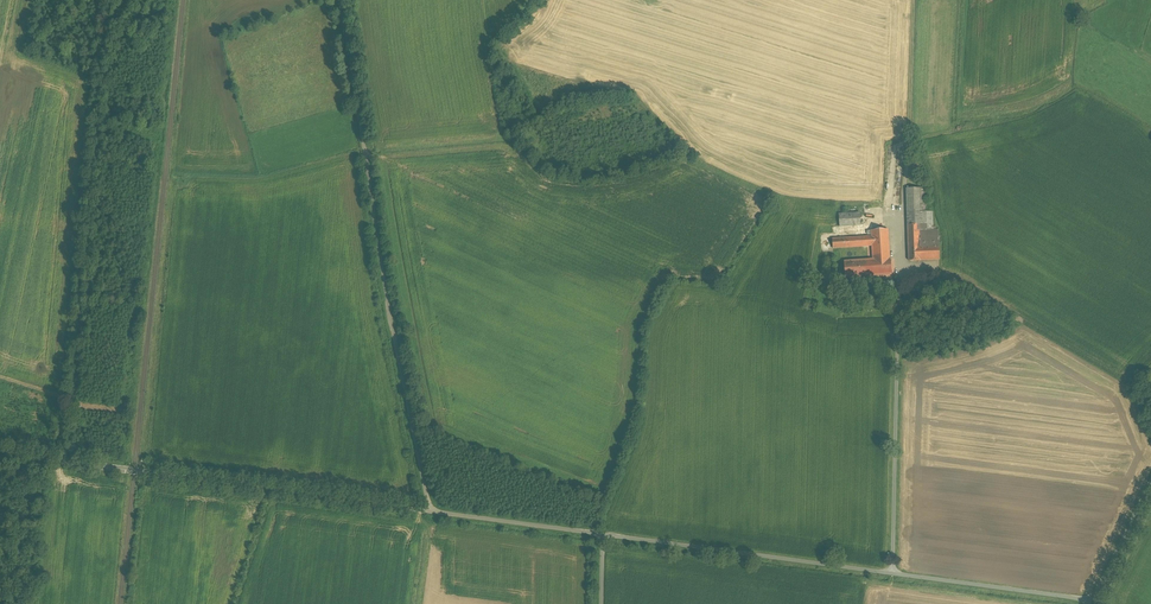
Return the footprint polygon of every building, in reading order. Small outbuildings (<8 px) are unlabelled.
[(937,184),(906,186),(908,256),(939,255),(937,184)] [(861,208),(839,209),(840,224),(862,223),(861,208)] [(873,241),(874,253),(844,255),(845,270),(875,268),(892,267),(890,226),(872,227),(872,232),(834,234),(834,243),(873,241)]
